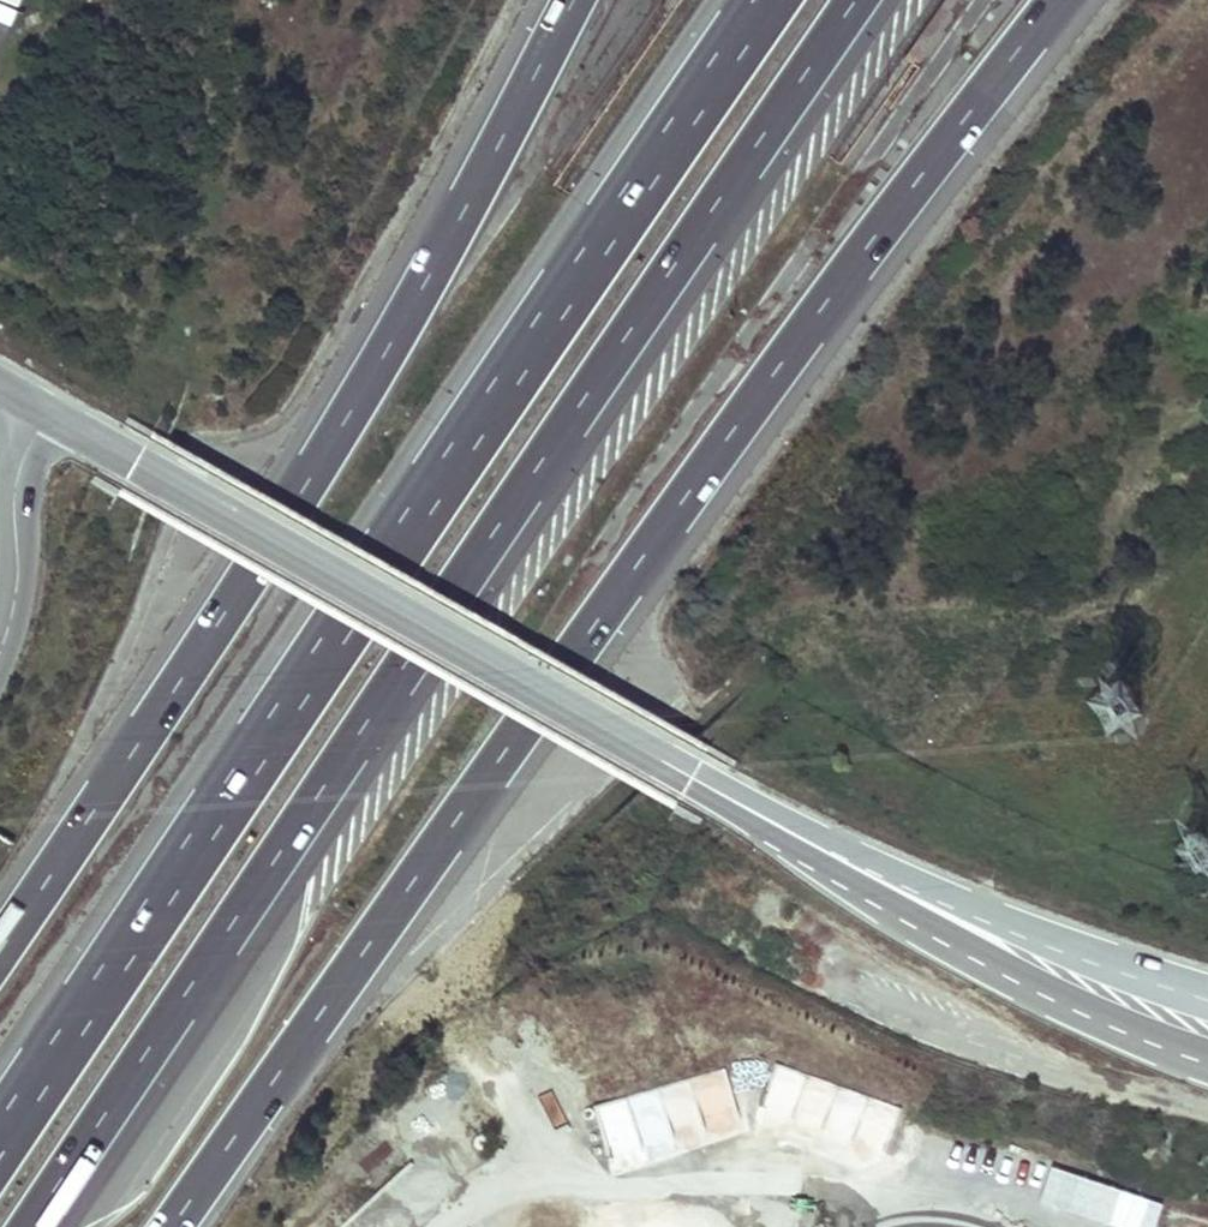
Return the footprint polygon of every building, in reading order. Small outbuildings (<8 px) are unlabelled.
[(887,1151),(901,1104),(778,1067),(766,1109),(826,1127),(825,1132),(887,1151)]
